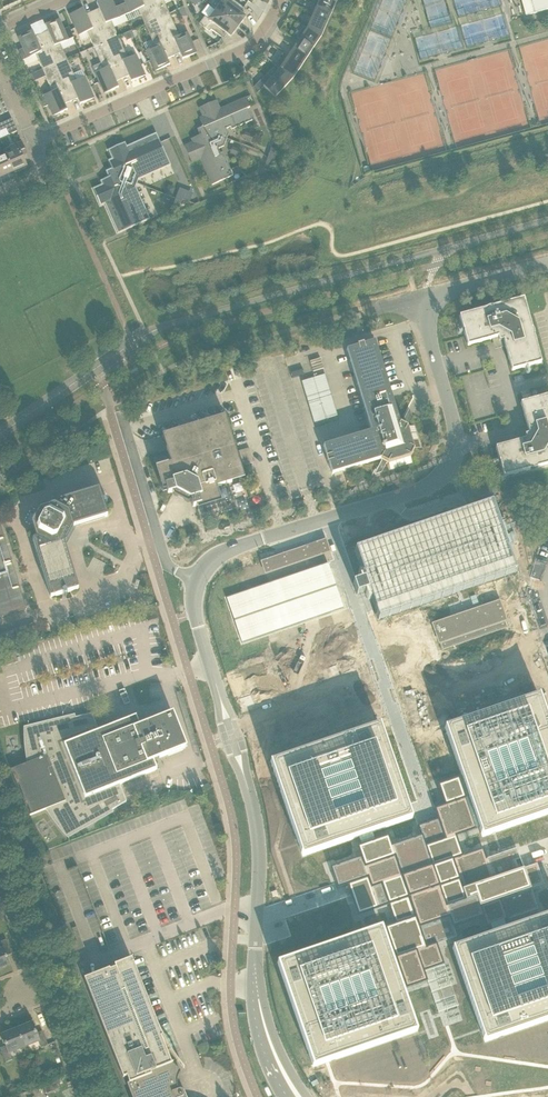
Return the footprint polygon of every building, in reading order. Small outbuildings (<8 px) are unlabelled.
[(110,2),(109,0),(103,0),(96,3),(99,9),(92,12),(105,42),(116,37),(109,22),(124,15),(120,5),(115,8),(112,1),(110,2)] [(125,3),(120,5),(124,15),(140,8),(146,23),(157,19),(148,0),(124,0),(125,3)] [(157,19),(169,14),(163,0),(148,0),(157,19)] [(233,0),(222,0),(223,1),(215,10),(238,27),(245,17),(242,15),(245,10),(233,0)] [(337,0),(320,0),(317,7),(331,13),(337,0)] [(524,17),(519,0),(509,0),(514,19),(524,17)] [(534,13),(547,9),(547,0),(530,0),(534,13)] [(321,36),(331,13),(317,7),(307,28),(304,26),(303,27),(321,36)] [(92,12),(86,14),(83,9),(71,14),(73,18),(71,19),(78,35),(87,32),(93,47),(105,42),(92,12)] [(230,37),(238,27),(215,10),(208,20),(204,17),(199,24),(209,32),(211,30),(223,39),(227,34),(230,37)] [(187,32),(179,36),(169,14),(157,19),(173,56),(179,53),(182,59),(194,54),(192,50),(194,49),(187,32)] [(167,59),(173,56),(157,19),(146,23),(156,46),(146,50),(153,67),(155,66),(157,70),(169,65),(167,59)] [(41,34),(54,64),(64,60),(57,45),(73,38),(68,27),(63,30),(60,24),(59,24),(57,20),(45,25),(47,31),(41,34)] [(307,58),(321,36),(303,27),(296,37),(300,40),(294,49),(307,58)] [(41,34),(35,37),(32,31),(20,37),(22,41),(20,42),(23,48),(18,51),(22,60),(27,58),(35,54),(42,70),(54,64),(41,34)] [(136,55),(125,59),(116,37),(105,42),(122,79),(128,76),(131,82),(143,77),(141,72),(143,71),(136,55)] [(115,82),(122,79),(105,42),(93,47),(100,63),(92,67),(97,78),(92,80),(94,85),(99,83),(102,89),(104,88),(106,93),(118,88),(115,82)] [(293,79),(307,58),(294,49),(287,58),(284,56),(277,66),(293,79)] [(84,78),(74,82),(64,60),(54,64),(71,101),(77,99),(80,104),(92,99),(90,95),(92,94),(84,78)] [(64,104),(71,101),(54,64),(42,70),(52,92),(39,98),(43,108),(48,106),(51,112),(53,111),(55,115),(67,110),(64,104)] [(275,98),(293,79),(277,66),(277,67),(280,69),(263,87),(264,87),(275,98)] [(259,82),(254,88),(256,94),(263,87),(259,82)] [(247,109),(250,107),(245,98),(220,109),(216,101),(199,108),(203,117),(199,118),(203,127),(197,129),(200,135),(191,139),(193,143),(184,147),(191,163),(200,159),(212,185),(233,176),(223,152),(220,153),(218,149),(223,147),(228,134),(226,129),(230,127),(231,130),(252,120),(247,109)] [(12,121),(11,119),(0,124),(0,132),(6,129),(8,135),(17,131),(12,121)] [(251,142),(253,135),(245,132),(242,139),(251,142)] [(101,185),(93,189),(100,206),(104,204),(107,210),(117,234),(150,219),(135,187),(138,180),(170,165),(156,133),(126,146),(125,142),(108,150),(112,159),(108,160),(111,169),(105,171),(108,177),(100,181),(101,185)] [(19,152),(24,150),(21,143),(3,151),(12,172),(25,166),(19,152)] [(238,157),(241,150),(233,147),(230,154),(238,157)] [(270,171),(277,150),(271,148),(263,169),(270,171)] [(0,153),(0,177),(12,172),(3,151),(0,153)] [(186,191),(185,190),(179,188),(171,209),(178,211),(186,191)] [(495,341),(497,348),(508,346),(513,372),(547,365),(547,364),(534,300),(461,315),(468,347),(495,341)] [(357,332),(365,329),(363,323),(355,325),(357,332)] [(402,422),(400,423),(375,341),(368,343),(368,342),(353,347),(353,348),(346,350),(371,431),(323,446),(332,474),(381,459),(381,461),(386,464),(388,463),(390,469),(412,462),(410,456),(414,449),(420,447),(413,425),(407,427),(407,425),(402,422)] [(311,361),(314,369),(324,366),(321,358),(311,361)] [(547,468),(547,397),(523,403),(531,438),(497,446),(502,464),(508,462),(512,477),(547,468)] [(244,478),(237,455),(225,416),(162,435),(168,455),(165,455),(164,451),(151,454),(163,491),(167,490),(168,493),(175,491),(190,499),(193,507),(196,506),(197,509),(234,498),(229,483),(244,478)] [(103,500),(99,488),(98,488),(52,502),(52,503),(53,505),(38,510),(31,524),(35,538),(52,598),(62,594),(63,596),(66,598),(67,595),(66,593),(78,589),(78,588),(62,538),(68,527),(107,516),(107,515),(104,504),(106,503),(107,500),(105,499),(103,500)] [(466,511),(357,549),(375,602),(381,617),(517,571),(494,502),(475,508),(466,511)] [(26,609),(0,524),(0,617),(26,609)] [(326,538),(261,561),(269,583),(327,563),(334,561),(326,538)] [(269,583),(226,599),(241,644),(311,620),(343,608),(335,585),(327,563),(269,583)] [(500,600),(431,623),(440,649),(509,626),(500,600)] [(270,762),(303,856),(358,837),(360,845),(356,846),(360,857),(330,867),(337,889),(347,885),(358,915),(388,905),(394,924),(384,927),(385,929),(382,930),(381,928),(277,963),(313,1067),(417,1031),(402,989),(405,988),(405,989),(427,982),(424,972),(444,965),(437,944),(457,937),(453,928),(482,918),(486,928),(490,926),(493,934),(453,948),(485,1042),(547,1020),(547,915),(506,930),(504,922),(538,910),(531,890),(544,885),(536,864),(518,870),(515,861),(520,859),(516,848),(486,859),(483,848),(463,855),(456,836),(476,830),(476,828),(479,827),(482,837),(547,814),(547,723),(538,696),(445,728),(462,778),(459,779),(459,778),(437,785),(444,805),(434,809),(437,819),(417,826),(420,836),(392,846),(388,836),(374,840),(372,832),(411,819),(379,725),(270,762)] [(26,763),(11,770),(29,816),(45,810),(48,816),(58,829),(67,840),(113,813),(111,809),(126,801),(119,784),(157,769),(152,758),(158,755),(159,758),(187,747),(173,712),(145,723),(146,725),(140,728),(136,716),(98,731),(92,714),(75,719),(74,715),(23,727),(23,737),(24,754),(26,763)] [(131,938),(150,931),(120,852),(104,858),(109,873),(115,871),(117,878),(117,877),(125,898),(118,901),(131,938)] [(80,867),(96,916),(100,914),(98,910),(105,908),(90,863),(80,867)] [(272,919),(278,937),(326,923),(324,915),(331,912),(327,902),(272,919)] [(74,957),(86,952),(76,927),(72,929),(77,941),(74,942),(69,929),(64,931),(74,957)] [(12,954),(6,940),(0,942),(0,943),(2,947),(0,948),(0,967),(8,964),(9,964),(6,956),(12,954)] [(171,1063),(131,961),(85,979),(124,1077),(126,1077),(128,1083),(126,1084),(132,1096),(182,1096),(183,1096),(183,1095),(184,1094),(184,1093),(183,1092),(183,1091),(182,1090),(181,1089),(180,1089),(179,1089),(178,1090),(177,1086),(176,1083),(177,1080),(178,1077),(179,1074),(180,1072),(172,1063),(173,1063),(172,1062),(171,1063)] [(42,1031),(36,1034),(32,1023),(31,1023),(32,1024),(17,1030),(24,1047),(39,1042),(41,1048),(48,1045),(42,1031)] [(24,1047),(17,1030),(2,1036),(2,1035),(1,1035),(6,1046),(0,1048),(0,1049),(6,1063),(12,1060),(9,1053),(24,1047)] [(47,1092),(60,1089),(59,1081),(45,1084),(47,1092)]
